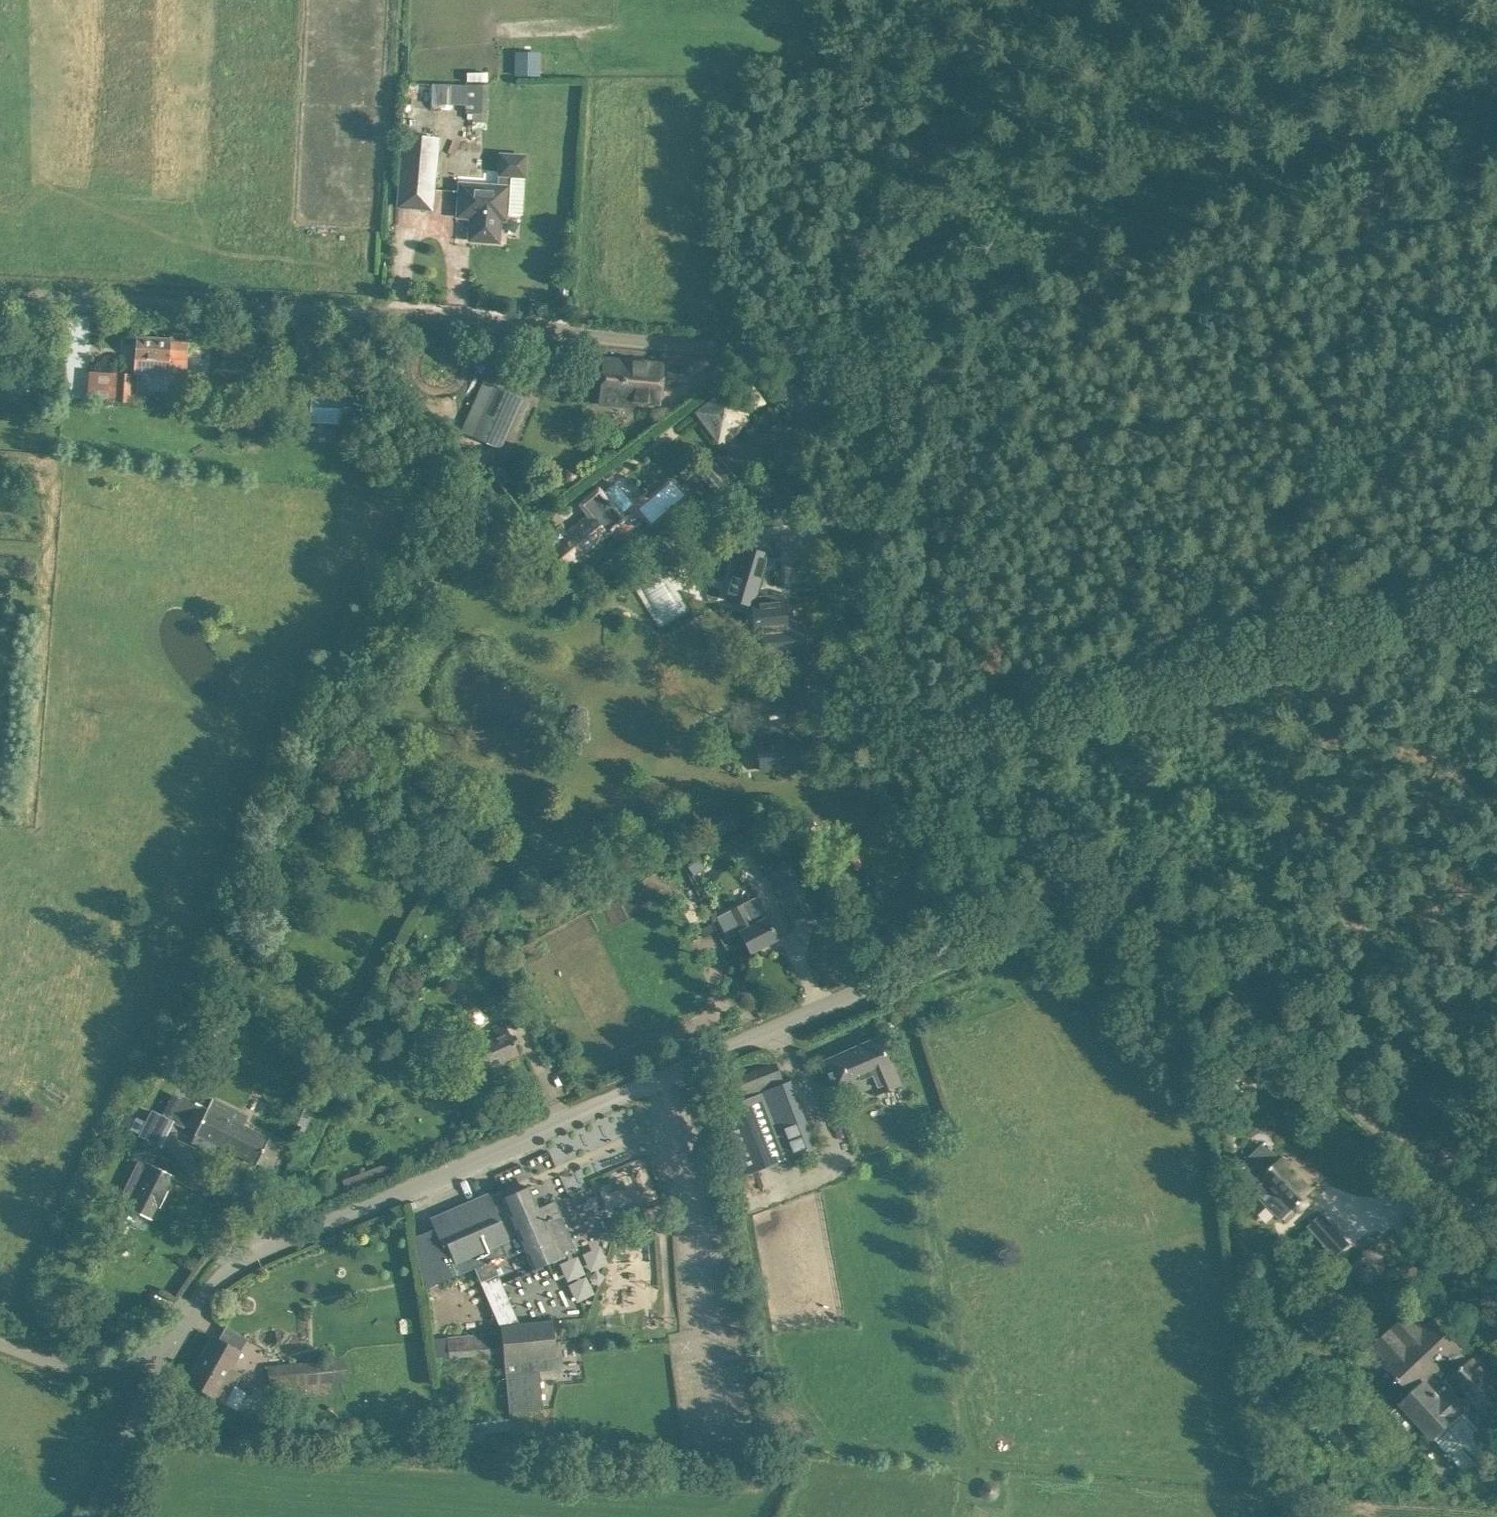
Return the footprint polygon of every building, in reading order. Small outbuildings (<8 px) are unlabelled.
[(437,90),(436,110),(489,112),(489,91),(437,90)] [(405,135),(401,187),(432,189),(437,138),(405,135)] [(499,187),(460,184),(458,211),(471,212),(470,233),(472,236),(474,238),(477,240),(490,241),(493,240),(496,238),(498,235),(499,213),(505,214),(507,187),(510,184),(512,180),(512,175),(523,176),(525,156),(501,155),(499,187)] [(170,340),(136,338),(134,374),(186,376),(188,343),(170,342),(170,340)] [(603,359),(601,393),(600,403),(632,406),(632,401),(658,403),(662,364),(603,359)] [(36,394),(37,367),(0,365),(0,392),(36,394)] [(118,377),(117,401),(129,401),(130,378),(118,377)] [(462,429),(501,447),(523,396),(484,379),(462,429)] [(726,391),(698,412),(719,440),(721,438),(723,441),(739,429),(737,426),(747,419),(744,415),(762,402),(751,388),(733,402),(726,391)] [(782,420),(755,439),(759,446),(787,427),(782,420)] [(614,467),(604,474),(607,478),(617,471),(614,467)] [(567,469),(564,472),(563,475),(563,478),(565,481),(568,483),(571,484),(574,483),(577,481),(578,478),(578,474),(576,471),(574,469),(570,468),(567,469)] [(718,489),(701,470),(698,472),(715,492),(718,489)] [(794,477),(749,477),(751,519),(795,518),(794,477)] [(561,527),(543,542),(569,572),(583,561),(579,557),(623,519),(619,515),(633,503),(615,482),(601,494),(598,490),(594,493),(591,490),(580,499),(583,503),(581,505),(589,514),(566,534),(561,527)] [(676,510),(671,505),(682,496),(674,487),(644,513),(656,527),(676,510)] [(755,596),(767,555),(758,552),(757,526),(740,526),(740,547),(735,545),(731,560),(738,561),(727,598),(753,605),(755,632),(761,631),(764,656),(803,653),(800,626),(786,628),(783,602),(780,603),(779,594),(755,596)] [(638,581),(657,620),(683,607),(664,568),(638,581)] [(797,765),(794,741),(758,746),(761,770),(797,765)] [(744,828),(728,838),(738,855),(754,845),(744,828)] [(798,877),(775,889),(793,920),(805,913),(808,919),(823,911),(815,897),(812,899),(810,894),(808,895),(798,877)] [(767,918),(755,924),(744,902),(729,910),(733,916),(724,921),(728,928),(736,924),(740,931),(740,932),(750,952),(777,938),(767,918)] [(514,1028),(527,1022),(513,990),(500,995),(514,1028)] [(497,1036),(455,1055),(457,1061),(445,1066),(453,1083),(518,1053),(514,1045),(518,1043),(515,1035),(510,1037),(505,1025),(495,1030),(497,1036)] [(1231,1037),(1236,1043),(1245,1035),(1239,1029),(1231,1037)] [(854,1048),(823,1062),(835,1090),(867,1076),(874,1094),(901,1083),(892,1064),(889,1065),(878,1039),(855,1049),(854,1048)] [(731,1104),(717,1109),(743,1176),(815,1148),(789,1080),(783,1083),(775,1062),(723,1083),(731,1104)] [(208,1107),(195,1133),(271,1170),(283,1145),(208,1107)] [(595,1187),(592,1179),(651,1156),(634,1113),(552,1145),(572,1196),(595,1187)] [(1282,1158),(1281,1159),(1272,1150),(1270,1151),(1263,1143),(1243,1162),(1250,1168),(1240,1178),(1281,1220),(1295,1207),(1298,1210),(1301,1210),(1308,1204),(1308,1200),(1305,1197),(1312,1190),(1292,1169),(1293,1168),(1282,1158)] [(150,1218),(157,1205),(160,1206),(168,1190),(165,1188),(171,1175),(172,1175),(172,1174),(151,1164),(129,1208),(150,1219),(151,1218),(150,1218)] [(436,1227),(414,1236),(423,1286),(456,1272),(473,1264),(501,1330),(501,1325),(519,1323),(514,1312),(493,1262),(494,1262),(492,1257),(506,1251),(501,1240),(519,1233),(534,1269),(575,1251),(554,1200),(539,1207),(529,1185),(504,1196),(501,1188),(432,1218),(436,1227)] [(1323,1212),(1307,1226),(1337,1259),(1352,1245),(1323,1212)] [(1401,1223),(1401,1226),(1402,1228),(1404,1230),(1404,1231),(1405,1231),(1405,1232),(1406,1233),(1407,1233),(1407,1234),(1408,1234),(1409,1234),(1409,1235),(1410,1235),(1411,1235),(1412,1236),(1413,1236),(1414,1236),(1415,1236),(1416,1236),(1417,1236),(1418,1236),(1419,1235),(1420,1235),(1420,1234),(1421,1233),(1421,1232),(1421,1231),(1421,1230),(1421,1229),(1421,1228),(1421,1227),(1421,1226),(1420,1226),(1420,1225),(1419,1224),(1413,1219),(1411,1218),(1408,1217),(1406,1218),(1404,1219),(1402,1221),(1401,1223)] [(1367,1255),(1365,1255),(1357,1262),(1356,1264),(1356,1266),(1356,1268),(1356,1270),(1356,1272),(1358,1274),(1359,1276),(1361,1278),(1363,1279),(1365,1280),(1368,1280),(1370,1280),(1372,1279),(1380,1273),(1381,1271),(1382,1269),(1382,1266),(1381,1264),(1381,1262),(1380,1260),(1378,1258),(1376,1256),(1374,1255),(1372,1255),(1369,1254),(1367,1255)] [(1314,1336),(1317,1339),(1340,1320),(1314,1290),(1292,1309),(1293,1311),(1281,1321),(1293,1336),(1296,1334),(1305,1345),(1314,1336)] [(477,1294),(442,1299),(445,1324),(480,1319),(477,1294)] [(1425,1329),(1410,1313),(1375,1345),(1389,1360),(1386,1363),(1397,1375),(1396,1376),(1401,1382),(1402,1381),(1413,1392),(1392,1411),(1408,1429),(1418,1420),(1437,1441),(1448,1453),(1447,1454),(1451,1458),(1452,1458),(1466,1473),(1493,1449),(1478,1433),(1494,1419),(1496,1419),(1496,1386),(1472,1359),(1469,1362),(1458,1350),(1460,1348),(1434,1320),(1425,1329)] [(554,1356),(553,1341),(551,1320),(501,1325),(501,1330),(501,1331),(447,1337),(447,1338),(436,1339),(438,1356),(449,1355),(449,1358),(503,1352),(509,1412),(543,1408),(538,1357),(554,1356)] [(231,1367),(240,1351),(214,1336),(188,1382),(223,1401),(240,1372),(231,1367)] [(269,1387),(345,1379),(343,1359),(267,1367),(269,1387)]
